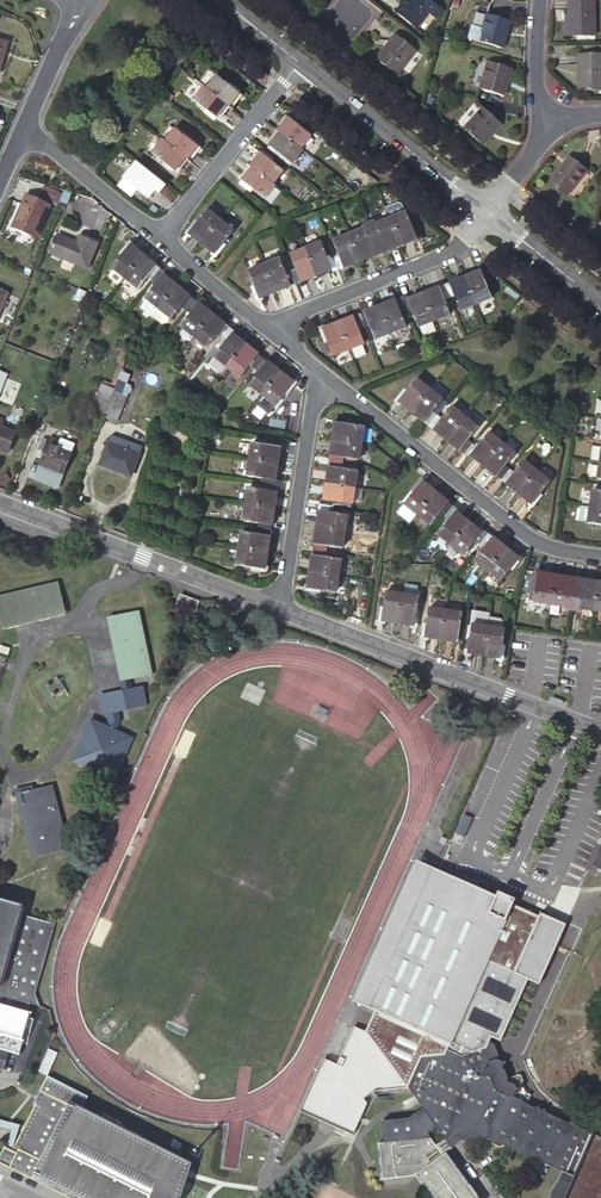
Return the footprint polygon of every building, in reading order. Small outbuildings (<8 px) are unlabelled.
[(404,4),(398,12),(417,26),(429,11),(438,18),(446,9),(434,0),(407,0),(404,4)] [(598,0),(573,0),(572,18),(572,35),(598,35),(598,0)] [(503,49),(510,22),(487,15),(479,41),(503,49)] [(398,75),(418,49),(397,33),(378,59),(398,75)] [(580,54),(580,91),(600,90),(600,54),(580,54)] [(503,95),(511,68),(488,62),(480,88),(503,95)] [(227,106),(229,108),(242,93),(231,84),(230,86),(216,76),(206,89),(227,106)] [(215,121),(227,106),(206,89),(203,87),(193,100),(206,111),(205,113),(215,121)] [(481,145),(500,123),(482,108),(463,129),(481,145)] [(277,132),(279,133),(301,150),(311,137),(298,127),(299,125),(289,116),(277,132)] [(200,146),(190,137),(188,139),(175,129),(164,142),(186,159),(188,161),(200,146)] [(301,150),(279,133),(267,149),(278,157),(279,155),(293,165),(303,152),(301,150)] [(186,159),(164,142),(162,140),(152,153),(165,164),(163,166),(174,174),(186,159)] [(283,172),(270,162),(272,160),(261,152),(249,167),(251,168),(273,186),(283,172)] [(566,195),(585,172),(569,159),(549,182),(566,195)] [(164,184),(137,163),(123,180),(118,186),(131,196),(136,190),(147,199),(153,191),(156,194),(164,184)] [(273,186),(251,168),(239,184),(250,192),(252,190),(265,200),(275,187),(273,186)] [(49,201),(26,191),(12,223),(35,233),(49,201)] [(389,219),(403,214),(399,206),(396,204),(385,208),(389,219)] [(186,233),(201,245),(220,221),(207,211),(196,224),(194,223),(186,233)] [(389,219),(400,247),(418,240),(414,228),(411,229),(405,213),(403,214),(389,219)] [(380,256),(400,247),(389,219),(369,227),(380,256)] [(220,221),(201,245),(216,257),(225,247),(222,245),(233,231),(220,221)] [(380,256),(369,227),(348,235),(359,264),(380,256)] [(50,251),(87,266),(98,241),(78,233),(75,239),(58,232),(50,251)] [(359,264),(348,235),(332,241),(338,257),(336,258),(341,271),(359,264)] [(111,268),(124,279),(144,256),(129,243),(120,254),(122,255),(111,268)] [(316,279),(334,272),(329,261),(329,259),(326,260),(320,244),(305,250),(316,279)] [(316,279),(305,250),(289,256),(295,272),(293,273),(298,286),(316,279)] [(159,268),(144,256),(124,279),(137,290),(148,277),(150,279),(159,268)] [(329,261),(334,272),(334,273),(338,272),(333,259),(329,261)] [(291,288),(286,276),(283,277),(277,261),(262,267),(273,296),(291,288)] [(273,296),(262,267),(246,273),(252,289),(250,290),(255,303),(273,296)] [(161,270),(159,268),(150,279),(152,281),(161,270)] [(161,270),(152,281),(155,283),(163,273),(163,272),(161,270)] [(482,271),(464,278),(475,307),(491,300),(484,285),(487,284),(482,271)] [(163,273),(155,283),(154,284),(156,285),(145,298),(147,300),(158,309),(178,286),(163,273)] [(293,273),(289,275),(294,287),(298,286),(293,273)] [(289,275),(286,276),(291,288),(294,287),(289,275)] [(464,278),(446,286),(451,298),(453,297),(460,313),(462,312),(473,308),(475,307),(464,278)] [(193,298),(178,286),(158,309),(169,318),(171,320),(182,307),(184,308),(193,298)] [(440,287),(422,295),(433,323),(449,317),(443,301),(445,300),(440,287)] [(433,323),(422,295),(408,301),(404,302),(407,310),(409,314),(412,313),(418,329),(433,323)] [(399,298),(404,311),(407,310),(404,302),(408,301),(406,296),(399,298)] [(193,298),(184,308),(186,310),(195,300),(193,298)] [(152,316),(158,309),(147,300),(142,306),(142,309),(152,317),(152,316)] [(195,300),(186,310),(189,312),(197,302),(195,300)] [(406,329),(399,313),(402,312),(397,300),(379,307),(390,335),(406,329)] [(212,315),(197,302),(189,312),(191,314),(180,327),(192,338),(212,315)] [(361,314),(366,327),(368,326),(375,341),(390,335),(379,307),(361,314)] [(473,308),(462,312),(464,318),(475,314),(473,308)] [(152,316),(161,323),(165,323),(169,318),(158,309),(152,316)] [(227,327),(212,315),(192,338),(205,349),(216,336),(218,337),(227,327)] [(360,329),(355,317),(337,324),(349,352),(352,351),(362,347),(364,346),(358,330),(360,329)] [(349,352),(337,324),(319,331),(324,344),(327,343),(331,354),(333,358),(349,352)] [(227,327),(218,337),(221,339),(229,329),(227,327)] [(232,331),(229,329),(221,339),(223,341),(231,332),(232,331)] [(246,344),(231,332),(223,341),(222,342),(224,344),(214,357),(226,368),(246,344)] [(331,354),(327,343),(324,344),(320,345),(324,356),(331,354)] [(246,344),(226,368),(239,378),(250,365),(252,367),(261,357),(246,344)] [(362,347),(352,351),(355,358),(365,354),(362,347)] [(6,370),(10,372),(15,358),(0,352),(0,368),(6,370)] [(263,359),(261,357),(252,367),(255,369),(263,359)] [(265,361),(263,359),(255,369),(257,371),(265,361)] [(280,373),(265,361),(257,371),(259,373),(248,386),(261,397),(280,373)] [(295,386),(280,373),(261,397),(262,398),(272,406),(274,407),(285,394),(287,396),(295,386)] [(404,391),(396,401),(411,413),(430,390),(417,379),(406,392),(404,391)] [(91,409),(102,414),(110,395),(113,386),(102,382),(91,409)] [(430,390),(411,413),(426,426),(435,415),(433,413),(443,400),(430,390)] [(110,395),(102,414),(113,419),(121,399),(110,395)] [(272,406),(262,398),(257,403),(268,412),(272,406)] [(431,429),(446,441),(465,418),(452,407),(441,420),(439,419),(431,429)] [(437,417),(435,415),(426,426),(429,427),(437,417)] [(437,417),(429,427),(431,429),(439,419),(437,417)] [(478,428),(465,418),(446,441),(461,453),(470,443),(468,441),(478,428)] [(334,427),(332,439),(362,444),(364,427),(348,425),(348,422),(335,420),(334,427)] [(160,441),(164,426),(156,424),(152,438),(160,441)] [(6,451),(13,432),(0,426),(0,448),(6,451)] [(468,455),(483,467),(502,443),(489,433),(478,446),(476,444),(474,447),(468,455)] [(55,445),(58,437),(50,434),(39,461),(60,470),(69,450),(55,445)] [(140,445),(111,434),(108,442),(106,441),(99,461),(128,473),(140,445)] [(59,435),(58,437),(55,445),(69,450),(73,441),(59,435)] [(511,437),(504,445),(513,452),(519,444),(511,437)] [(362,444),(332,439),(329,458),(342,460),(343,458),(360,460),(362,444)] [(250,443),(248,460),(278,464),(281,445),(268,443),(267,446),(250,443)] [(472,445),(470,443),(461,453),(464,455),(472,445)] [(513,452),(504,445),(502,443),(483,467),(498,479),(506,469),(504,467),(515,454),(513,452)] [(474,447),(472,445),(464,455),(466,457),(468,455),(474,447)] [(278,464),(248,460),(245,476),(262,479),(262,482),(265,482),(275,484),(278,464)] [(537,471),(524,461),(513,474),(511,472),(503,483),(518,495),(537,471)] [(341,467),(328,465),(325,484),(355,488),(358,472),(341,469),(341,467)] [(509,470),(506,469),(498,479),(500,481),(509,470)] [(511,472),(509,470),(500,481),(503,483),(511,472)] [(550,482),(537,471),(518,495),(533,507),(541,497),(539,495),(550,482)] [(403,505),(416,515),(435,492),(420,479),(411,490),(413,492),(403,505)] [(355,488),(325,484),(322,503),(335,505),(336,502),(353,505),(355,488)] [(247,488),(244,504),(274,509),(277,490),(264,488),(264,490),(247,488)] [(401,503),(403,505),(413,492),(411,490),(401,503)] [(591,491),(588,507),(600,509),(600,492),(591,491)] [(435,492),(416,515),(429,526),(439,513),(441,514),(450,504),(435,492)] [(274,509),(244,504),(242,521),(259,523),(258,526),(272,528),(274,509)] [(452,506),(450,504),(441,514),(444,516),(452,506)] [(416,515),(403,505),(396,513),(409,523),(416,515)] [(452,506),(444,516),(447,518),(453,510),(455,508),(452,506)] [(586,521),(588,508),(580,507),(578,520),(586,521)] [(588,507),(588,508),(586,521),(586,524),(600,526),(600,509),(588,507)] [(347,516),(330,513),(331,511),(318,509),(315,528),(345,532),(347,516)] [(453,510),(447,518),(445,521),(447,522),(436,536),(450,546),(468,522),(453,510)] [(468,522),(450,546),(463,556),(473,543),(475,545),(477,542),(484,534),(468,522)] [(315,528),(312,547),(325,549),(326,546),(342,549),(345,532),(315,528)] [(240,532),(238,548),(268,553),(270,534),(257,532),(257,534),(240,532)] [(484,534),(477,542),(480,544),(488,534),(485,532),(484,534)] [(490,536),(488,534),(480,544),(482,546),(490,536)] [(490,536),(482,546),(484,548),(474,561),(487,572),(506,548),(490,536)] [(268,553),(238,548),(235,565),(252,567),(251,570),(265,572),(268,553)] [(521,560),(506,548),(487,572),(500,582),(510,569),(513,570),(521,560)] [(341,560),(324,558),(324,555),(311,553),(308,572),(338,577),(341,560)] [(338,577),(308,572),(306,585),(305,591),(319,593),(319,591),(336,593),(338,577)] [(549,605),(553,575),(534,572),(532,585),(529,585),(527,602),(532,603),(549,605)] [(62,602),(61,598),(54,573),(0,589),(0,618),(1,619),(62,602)] [(571,608),(576,578),(553,575),(549,605),(571,608)] [(594,612),(598,582),(576,578),(571,608),(594,612)] [(405,585),(404,595),(416,597),(417,587),(405,585)] [(319,593),(305,591),(304,601),(317,603),(319,593)] [(397,625),(402,594),(385,592),(383,609),(380,608),(378,622),(397,625)] [(197,601),(179,594),(176,602),(194,609),(197,601)] [(416,614),(418,597),(416,597),(404,595),(402,594),(397,625),(416,627),(419,614),(416,614)] [(62,602),(1,619),(2,625),(64,607),(62,602)] [(114,643),(123,674),(148,667),(130,605),(105,611),(109,622),(114,643)] [(445,610),(428,608),(426,625),(423,624),(421,638),(440,640),(445,610)] [(459,630),(462,613),(445,610),(440,640),(460,643),(462,630),(459,630)] [(109,622),(105,611),(96,613),(100,624),(109,622)] [(488,627),(501,629),(503,620),(490,618),(488,627)] [(100,624),(106,646),(114,643),(109,622),(100,624)] [(488,627),(472,624),(469,641),(466,641),(464,654),(484,657),(488,627)] [(504,629),(488,627),(484,657),(503,660),(505,647),(502,646),(504,629)] [(106,646),(114,677),(123,674),(114,643),(106,646)] [(123,674),(114,677),(117,690),(125,688),(123,674)] [(125,688),(117,690),(91,696),(95,715),(100,714),(112,711),(140,705),(135,685),(125,688)] [(330,708),(316,702),(310,714),(325,720),(330,708)] [(112,711),(100,714),(101,722),(99,728),(110,732),(113,722),(112,711)] [(110,732),(99,728),(90,724),(74,764),(115,779),(130,740),(110,732)] [(55,793),(33,800),(54,859),(77,852),(55,793)] [(54,859),(33,800),(33,801),(23,804),(44,863),(54,859)] [(462,807),(453,827),(461,831),(470,811),(462,807)] [(586,862),(600,868),(600,842),(596,840),(586,862)] [(427,865),(424,863),(414,860),(352,999),(364,1005),(427,865)] [(488,1138),(506,1094),(511,1083),(502,1079),(498,1066),(496,1065),(498,1059),(492,1057),(490,1051),(484,1031),(490,1017),(487,1011),(523,929),(529,932),(537,914),(429,865),(427,865),(364,1005),(370,1007),(361,1030),(347,1024),(334,1053),(326,1051),(303,1104),(348,1124),(358,1100),(372,1087),(391,1084),(408,1103),(395,1115),(376,1115),(377,1137),(374,1137),(368,1137),(368,1169),(371,1169),(406,1167),(414,1177),(416,1175),(434,1197),(473,1197),(475,1194),(434,1145),(440,1140),(454,1134),(466,1139),(477,1135),(478,1133),(488,1138)] [(4,1058),(10,1060),(22,1016),(8,1012),(11,998),(0,995),(0,1072),(4,1058)] [(47,1076),(56,1055),(47,1052),(38,1073),(47,1076)] [(65,1197),(165,1197),(183,1163),(75,1109),(83,1095),(42,1075),(28,1104),(30,1106),(7,1149),(0,1146),(0,1166),(65,1197)] [(506,1094),(488,1138),(555,1166),(574,1173),(592,1131),(506,1094)] [(555,1166),(542,1197),(600,1197),(600,1135),(592,1131),(574,1173),(555,1166)] [(260,1137),(254,1135),(252,1142),(258,1144),(260,1137)] [(176,1143),(167,1138),(163,1145),(173,1149),(176,1143)]
